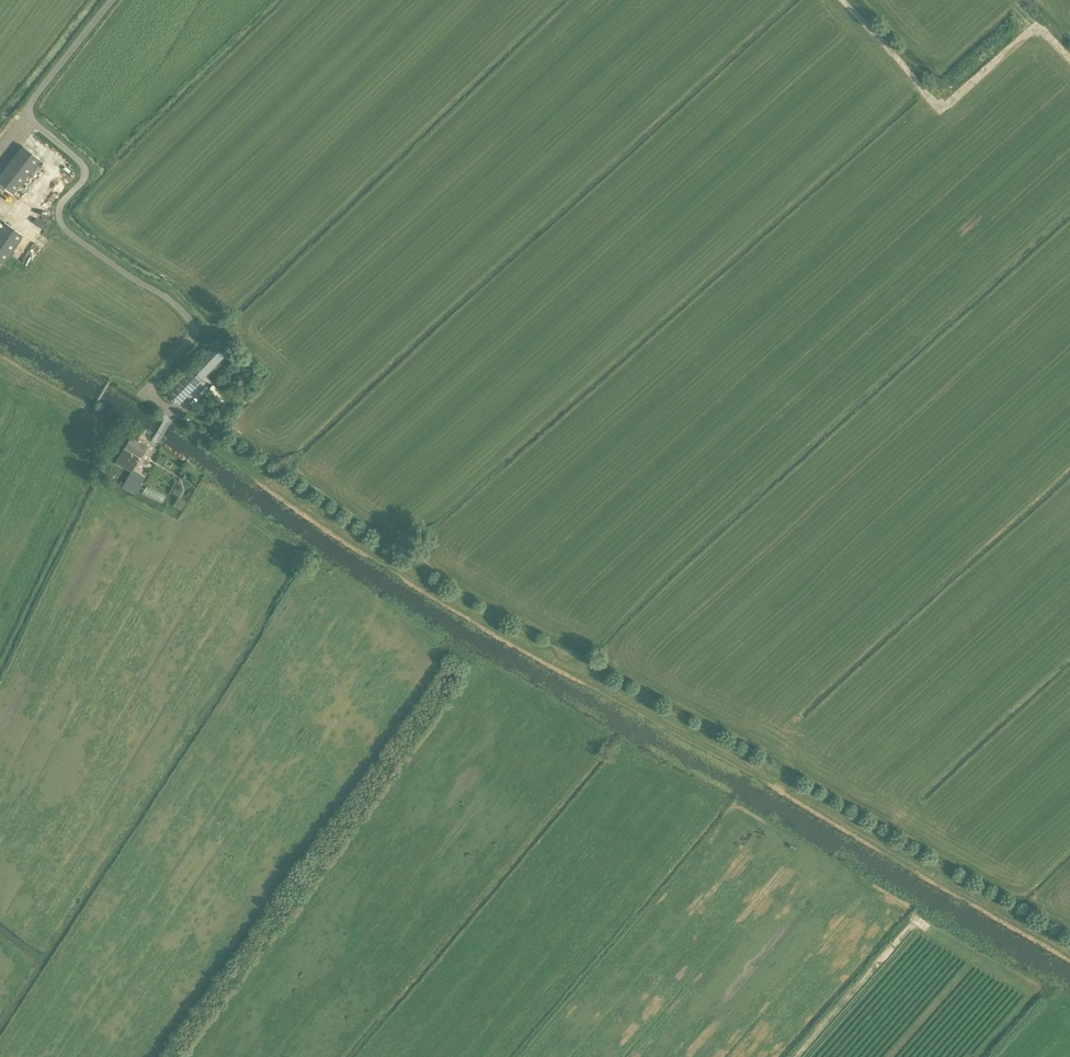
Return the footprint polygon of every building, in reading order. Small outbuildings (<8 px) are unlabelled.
[(0,173),(0,184),(13,194),(41,159),(22,145),(0,173)] [(0,228),(0,268),(24,234),(5,221),(0,228)] [(190,368),(192,370),(169,393),(179,402),(202,379),(203,380),(227,354),(214,342),(190,368)] [(237,375),(234,379),(235,383),(239,386),(243,385),(246,382),(245,377),(241,375),(237,375)] [(131,472),(133,470),(147,446),(131,436),(116,463),(131,472)] [(145,476),(133,470),(131,472),(122,487),(134,494),(145,476)] [(160,502),(165,494),(150,487),(146,495),(160,502)] [(178,497),(173,506),(180,510),(186,502),(178,497)]
